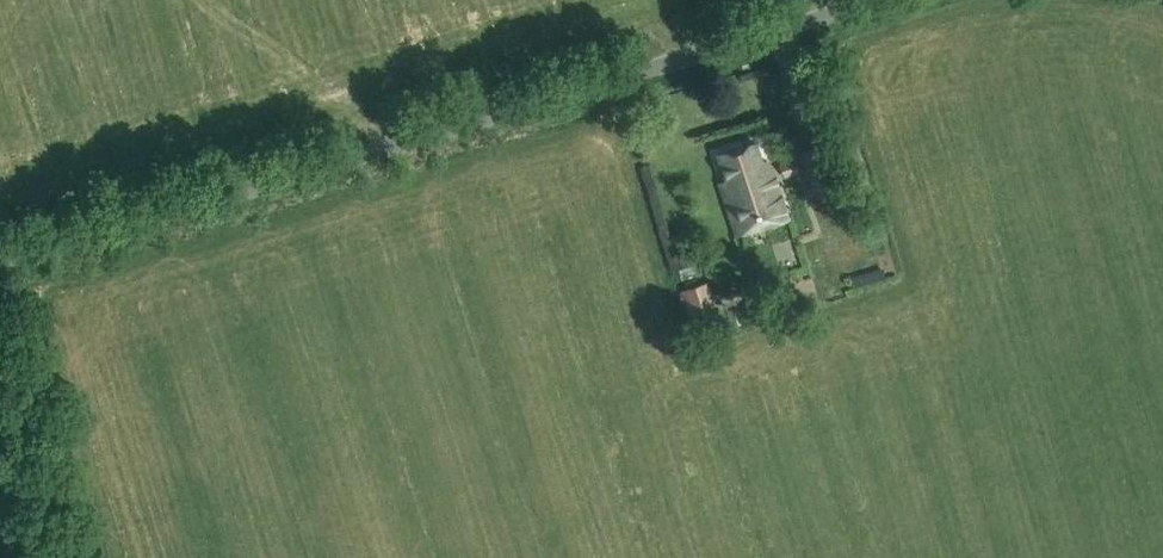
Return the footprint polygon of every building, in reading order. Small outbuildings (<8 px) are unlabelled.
[(764,170),(756,142),(718,154),(726,180),(719,182),(736,236),(788,220),(772,167),(764,170)] [(784,178),(801,172),(796,157),(780,163),(784,178)] [(716,311),(707,282),(681,290),(691,320),(716,311)]
